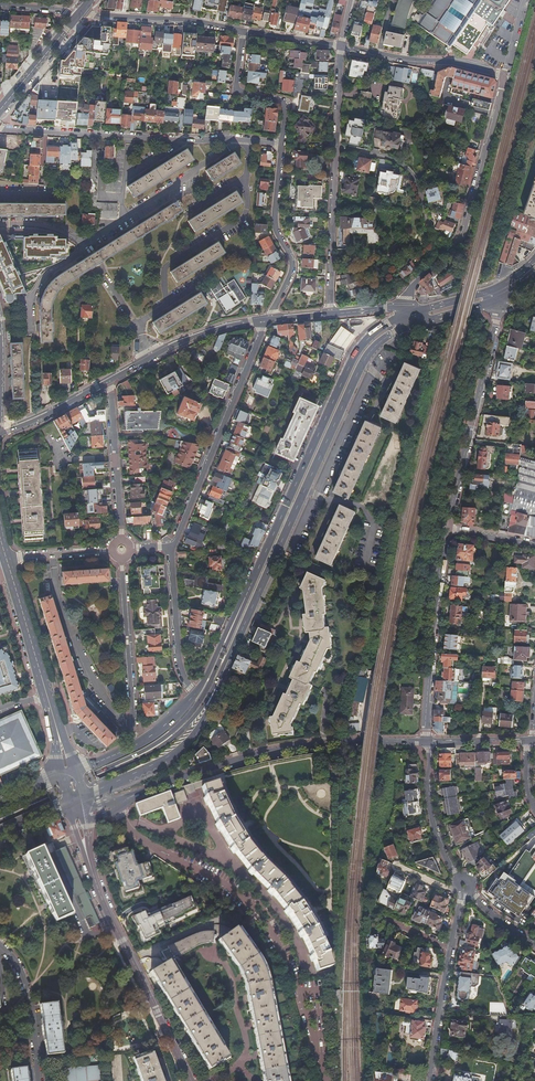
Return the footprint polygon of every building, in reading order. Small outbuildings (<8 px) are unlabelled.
[(107,8),(115,9),(116,0),(108,0),(107,8)] [(123,0),(116,0),(115,9),(121,10),(123,0)] [(130,7),(140,9),(141,0),(131,0),(130,7)] [(146,11),(157,12),(158,2),(158,1),(152,1),(152,0),(147,0),(146,11)] [(171,9),(172,4),(173,0),(159,0),(158,1),(158,2),(161,3),(160,8),(171,9)] [(191,9),(199,11),(201,0),(193,0),(192,5),(192,8),(191,9)] [(199,11),(211,14),(212,11),(215,11),(218,0),(201,0),(199,11)] [(215,11),(224,13),(227,0),(218,0),(215,11)] [(267,22),(268,22),(268,24),(273,25),(275,25),(278,15),(273,13),(274,9),(273,9),(276,0),(272,0),(268,14),(267,22)] [(293,29),(305,32),(306,28),(313,4),(314,0),(300,0),(298,8),(294,23),(294,24),(293,29)] [(318,37),(322,38),(324,29),(326,29),(328,19),(328,18),(328,17),(329,17),(333,0),(332,0),(327,0),(326,6),(321,28),(318,37)] [(400,1),(397,8),(395,13),(392,24),(391,24),(391,25),(404,29),(404,28),(403,28),(407,17),(410,10),(412,4),(414,0),(400,0),(400,1)] [(489,22),(490,23),(493,24),(496,20),(498,16),(500,17),(502,13),(510,0),(437,0),(419,26),(431,33),(452,47),(454,45),(468,54),(467,53),(483,29),(484,30),(485,29),(485,28),(487,26),(487,25),(489,23),(489,22)] [(313,4),(306,28),(313,30),(314,27),(319,6),(313,4)] [(320,4),(319,6),(314,27),(321,28),(326,6),(320,4)] [(234,7),(231,17),(240,19),(242,9),(242,8),(240,8),(241,6),(237,5),(237,7),(234,7)] [(286,5),(282,21),(290,23),(290,22),(294,23),(298,8),(286,5)] [(253,7),(252,11),(251,18),(259,20),(262,9),(253,7)] [(242,9),(240,19),(250,21),(251,18),(252,11),(242,9)] [(364,20),(364,23),(371,24),(373,14),(367,13),(367,12),(366,11),(365,14),(364,20)] [(20,28),(20,16),(10,15),(9,27),(14,27),(13,28),(19,29),(20,28)] [(329,32),(336,34),(340,17),(333,15),(329,32)] [(30,17),(20,16),(20,28),(26,28),(25,30),(29,30),(30,17)] [(35,33),(30,32),(29,43),(29,47),(35,45),(36,43),(42,32),(44,29),(44,27),(45,19),(36,18),(34,27),(37,27),(37,29),(38,29),(35,33)] [(364,23),(364,20),(356,18),(352,31),(350,30),(349,34),(356,36),(354,44),(358,45),(364,23)] [(0,21),(0,35),(7,36),(9,21),(0,21)] [(112,29),(110,49),(112,50),(115,50),(115,44),(117,44),(118,37),(125,37),(126,23),(117,22),(116,29),(112,29)] [(179,56),(182,26),(177,25),(176,34),(172,34),(171,45),(171,47),(173,48),(173,51),(175,51),(174,55),(179,56)] [(89,38),(86,52),(85,61),(85,67),(75,67),(80,68),(87,69),(92,69),(98,70),(103,27),(91,26),(89,38)] [(369,40),(369,41),(378,43),(382,28),(373,26),(371,32),(369,40)] [(112,27),(103,27),(98,70),(97,75),(107,76),(108,76),(108,74),(110,51),(110,49),(112,29),(112,27)] [(150,28),(141,27),(140,38),(138,48),(151,50),(151,49),(152,41),(152,39),(149,38),(150,28)] [(49,30),(44,29),(42,32),(36,43),(38,44),(49,30)] [(138,43),(140,32),(126,30),(125,42),(138,43)] [(387,31),(384,44),(401,48),(404,35),(387,31)] [(157,48),(161,48),(162,44),(163,33),(154,32),(153,41),(152,41),(151,49),(156,50),(157,48)] [(171,45),(172,34),(163,33),(162,44),(171,45)] [(183,34),(180,58),(193,59),(194,50),(195,36),(196,35),(183,34)] [(212,52),(213,45),(214,38),(212,38),(199,36),(195,36),(194,50),(212,52)] [(230,47),(231,47),(232,39),(230,39),(228,39),(228,37),(220,36),(219,46),(220,46),(230,47)] [(77,47),(76,51),(75,67),(85,67),(85,61),(86,52),(89,38),(84,37),(78,44),(77,47)] [(18,46),(7,45),(6,54),(18,55),(18,46)] [(230,47),(220,46),(219,52),(219,54),(222,55),(229,55),(230,47)] [(75,67),(76,51),(73,50),(65,60),(62,60),(60,74),(73,75),(74,72),(75,67)] [(309,66),(309,64),(301,63),(302,60),(305,60),(306,53),(299,52),(299,51),(289,50),(289,59),(294,59),(293,63),(288,63),(288,67),(301,69),(300,73),(308,73),(309,66)] [(327,61),(327,51),(316,51),(316,60),(327,61)] [(229,64),(230,56),(229,55),(222,55),(221,63),(229,64)] [(258,64),(259,56),(250,55),(249,60),(247,60),(247,63),(249,63),(258,64)] [(6,58),(6,62),(5,67),(6,67),(9,68),(17,68),(17,59),(6,58)] [(369,78),(371,71),(367,70),(368,63),(353,60),(350,75),(365,79),(369,78)] [(327,62),(317,62),(317,71),(326,72),(327,62)] [(248,70),(248,72),(265,73),(266,65),(258,64),(249,63),(248,65),(247,64),(246,70),(248,70)] [(404,68),(393,66),(392,73),(396,73),(394,80),(409,83),(412,69),(404,67),(404,68)] [(434,71),(421,68),(420,74),(432,77),(435,80),(437,80),(435,91),(431,90),(430,94),(437,96),(437,98),(439,98),(440,97),(445,77),(447,77),(453,78),(456,68),(450,67),(439,72),(438,75),(434,74),(434,71)] [(494,79),(456,68),(453,78),(451,87),(492,98),(496,82),(494,79)] [(225,80),(226,72),(217,71),(217,76),(216,82),(224,83),(224,80),(225,80)] [(264,85),(265,73),(248,72),(246,82),(251,83),(251,82),(255,82),(260,83),(260,84),(264,85)] [(308,73),(300,73),(295,73),(293,92),(297,93),(301,94),(303,80),(308,80),(308,73)] [(325,89),(326,75),(314,74),(313,90),(324,91),(325,89)] [(291,92),(293,81),(282,80),(282,82),(278,82),(277,90),(286,91),(286,92),(290,93),(291,91),(291,92)] [(166,93),(177,94),(178,82),(168,81),(166,93)] [(209,85),(210,81),(205,81),(204,84),(192,83),(191,96),(197,97),(197,93),(203,93),(204,87),(207,87),(209,85)] [(397,120),(403,88),(389,86),(388,92),(385,91),(381,110),(384,111),(383,117),(397,120)] [(77,101),(78,89),(68,88),(58,87),(56,120),(63,120),(71,121),(76,121),(77,110),(78,108),(78,104),(79,101),(77,101)] [(132,104),(133,98),(133,93),(124,92),(123,104),(125,104),(125,103),(132,104)] [(36,108),(37,101),(37,97),(30,96),(28,95),(15,110),(20,115),(18,118),(17,122),(22,124),(27,124),(34,125),(35,119),(35,116),(31,116),(32,111),(30,111),(30,109),(28,109),(28,106),(34,106),(34,108),(36,108)] [(103,121),(104,109),(105,102),(103,102),(103,96),(95,95),(94,105),(93,121),(103,122),(103,121)] [(309,112),(310,105),(311,104),(312,104),(312,103),(312,102),(312,101),(311,100),(310,99),(305,98),(305,96),(301,95),(298,110),(309,112)] [(185,109),(186,98),(177,97),(176,102),(176,106),(176,108),(185,109)] [(470,106),(489,110),(491,103),(472,98),(471,102),(469,101),(468,102),(468,104),(470,105),(470,106)] [(53,120),(55,101),(37,101),(36,108),(35,116),(35,119),(53,120)] [(144,110),(143,121),(147,121),(147,123),(149,123),(150,122),(154,122),(155,111),(156,104),(149,104),(149,110),(144,109),(144,110)] [(464,109),(449,105),(446,117),(461,121),(464,109)] [(120,115),(121,106),(118,106),(118,110),(104,109),(103,121),(105,121),(105,123),(119,124),(120,115)] [(143,121),(144,110),(144,109),(144,108),(132,107),(132,108),(131,116),(130,128),(129,130),(133,130),(134,123),(133,123),(133,120),(143,121)] [(170,111),(170,107),(165,107),(163,121),(178,122),(179,112),(170,111)] [(217,120),(218,109),(218,108),(206,107),(204,121),(204,122),(209,122),(209,119),(217,120)] [(265,108),(264,120),(274,122),(275,118),(275,110),(278,110),(276,108),(269,107),(269,109),(265,108)] [(227,121),(231,122),(231,121),(232,111),(218,109),(217,120),(227,121)] [(237,120),(249,122),(250,109),(243,109),(243,111),(242,112),(237,112),(232,111),(231,121),(237,122),(237,120)] [(154,122),(162,123),(163,112),(155,111),(154,122)] [(131,116),(120,115),(119,124),(119,126),(130,128),(131,116)] [(315,128),(315,126),(303,115),(293,126),(297,130),(296,131),(299,134),(295,139),(299,143),(301,144),(315,128)] [(364,123),(364,120),(355,118),(354,121),(350,120),(349,124),(348,124),(346,135),(346,136),(351,137),(349,143),(358,145),(359,142),(360,142),(364,123)] [(274,122),(264,120),(263,130),(273,131),(274,122)] [(191,128),(203,129),(204,122),(204,121),(196,121),(196,122),(191,121),(191,128)] [(374,128),(372,137),(380,138),(382,139),(381,145),(386,146),(386,147),(387,149),(389,149),(391,148),(391,147),(398,148),(401,148),(404,135),(400,135),(400,134),(382,131),(382,129),(374,128)] [(36,148),(42,148),(43,136),(33,135),(33,141),(36,141),(36,148)] [(13,144),(13,138),(3,138),(3,148),(12,148),(12,144),(13,144)] [(69,159),(69,165),(74,165),(80,166),(80,152),(76,152),(76,142),(69,142),(69,147),(69,148),(69,159)] [(88,202),(88,209),(100,210),(99,217),(115,218),(116,203),(100,203),(95,203),(96,192),(93,188),(96,186),(94,182),(97,180),(94,176),(97,174),(94,170),(97,168),(95,165),(97,162),(95,159),(98,156),(95,153),(98,151),(93,145),(91,146),(90,150),(90,167),(88,202)] [(123,146),(116,146),(113,176),(106,176),(105,191),(119,192),(123,146)] [(59,148),(46,147),(46,149),(46,155),(45,161),(54,162),(59,162),(59,159),(59,156),(59,150),(59,148)] [(113,148),(104,147),(103,159),(106,159),(107,157),(109,157),(112,158),(113,148)] [(474,149),(468,147),(465,156),(468,157),(467,161),(462,159),(464,151),(459,150),(457,159),(459,160),(459,161),(461,162),(460,163),(473,167),(476,157),(473,155),(474,149)] [(59,156),(59,159),(69,159),(69,148),(59,148),(59,150),(59,156)] [(133,197),(192,160),(185,149),(178,154),(176,151),(174,153),(172,154),(173,157),(166,162),(164,159),(162,160),(159,162),(161,165),(147,174),(145,171),(143,172),(140,174),(142,177),(135,181),(133,179),(130,180),(128,182),(130,184),(126,187),(133,197)] [(80,166),(90,167),(90,150),(86,150),(86,153),(83,152),(80,152),(80,166)] [(302,161),(305,161),(305,159),(306,159),(306,153),(305,153),(305,151),(292,151),(291,156),(293,156),(293,160),(295,160),(295,167),(302,167),(302,161)] [(29,165),(38,166),(39,153),(30,152),(29,165)] [(266,152),(260,152),(259,165),(269,166),(270,159),(271,155),(271,154),(270,154),(270,153),(270,152),(269,153),(266,152)] [(211,181),(239,164),(232,153),(225,158),(223,155),(220,156),(218,158),(220,161),(213,165),(211,163),(208,164),(206,166),(208,168),(204,171),(211,181)] [(374,172),(376,159),(372,158),(370,158),(370,160),(354,156),(353,162),(354,163),(356,163),(356,165),(353,165),(353,169),(368,172),(368,171),(374,172)] [(459,167),(455,183),(460,185),(468,187),(473,167),(460,163),(458,163),(457,167),(459,167)] [(22,179),(21,183),(37,185),(38,166),(29,165),(28,180),(22,179)] [(389,193),(390,193),(391,193),(393,192),(394,191),(394,190),(395,189),(397,189),(400,175),(393,173),(393,171),(381,169),(380,171),(376,191),(378,192),(378,193),(379,193),(381,193),(382,192),(383,193),(384,194),(385,194),(386,194),(387,193),(389,194),(389,193)] [(355,177),(356,174),(349,173),(348,176),(345,175),(344,180),(345,181),(342,192),(356,194),(359,178),(355,177)] [(259,185),(259,190),(266,190),(266,185),(269,185),(269,180),(260,179),(259,185)] [(319,199),(320,182),(308,181),(305,181),(304,186),(296,185),(294,210),(313,211),(314,199),(321,199),(319,199)] [(530,216),(534,218),(534,182),(524,214),(530,216)] [(456,198),(464,200),(468,187),(460,185),(456,198)] [(436,198),(439,197),(436,187),(425,190),(428,201),(437,199),(436,198)] [(194,232),(241,202),(234,191),(230,194),(229,191),(226,193),(224,194),(226,197),(215,204),(213,201),(211,203),(209,204),(210,207),(199,213),(198,211),(195,212),(193,214),(194,217),(187,221),(194,232)] [(51,342),(50,320),(50,313),(50,309),(50,306),(51,303),(52,301),(53,298),(54,295),(56,293),(57,291),(59,290),(62,287),(65,285),(196,202),(190,193),(188,195),(187,193),(186,194),(186,195),(165,208),(163,206),(161,207),(158,209),(158,212),(145,221),(142,219),(140,221),(137,222),(138,225),(124,234),(122,232),(119,234),(117,235),(117,238),(104,247),(101,245),(99,247),(96,248),(97,251),(82,261),(81,258),(78,260),(76,261),(77,264),(63,273),(60,271),(57,273),(55,274),(55,278),(51,282),(48,284),(47,287),(45,290),(43,293),(41,298),(38,299),(37,301),(36,304),(39,306),(39,310),(39,324),(36,325),(36,328),(36,331),(39,332),(40,342),(51,342)] [(265,193),(257,193),(256,206),(262,206),(263,199),(265,199),(265,193)] [(367,205),(374,206),(376,197),(369,196),(367,205)] [(64,204),(52,204),(52,201),(49,201),(47,201),(47,204),(27,204),(27,201),(25,201),(23,201),(23,204),(3,204),(3,201),(0,201),(0,215),(64,215),(64,204)] [(449,220),(458,223),(463,204),(454,202),(449,220)] [(349,203),(338,203),(337,211),(348,211),(349,203)] [(519,264),(519,263),(515,257),(518,246),(525,248),(532,250),(534,247),(534,219),(530,217),(523,215),(514,212),(509,227),(521,231),(517,230),(516,231),(508,228),(507,233),(509,234),(500,262),(512,266),(519,264)] [(92,224),(93,224),(96,224),(96,219),(93,219),(94,215),(82,214),(82,223),(87,224),(88,224),(88,225),(89,225),(90,225),(91,225),(92,225),(92,224)] [(304,217),(293,216),(293,221),(298,221),(297,227),(307,228),(307,226),(311,226),(311,221),(315,222),(316,217),(308,217),(308,218),(304,218),(304,217)] [(373,217),(343,217),(343,227),(343,245),(348,245),(348,227),(373,228),(373,217)] [(438,220),(436,227),(441,229),(442,228),(452,232),(455,223),(445,220),(443,219),(442,222),(438,220)] [(271,234),(270,229),(264,233),(265,225),(254,224),(253,241),(258,241),(267,236),(271,234)] [(311,237),(308,229),(293,228),(294,231),(293,231),(296,241),(311,237)] [(27,237),(0,240),(22,289),(26,293),(32,291),(40,276),(57,262),(65,260),(65,256),(68,256),(68,244),(63,239),(55,239),(55,237),(27,236),(27,237)] [(267,236),(258,241),(262,249),(271,244),(267,236)] [(3,291),(4,294),(4,297),(4,298),(5,299),(5,300),(7,301),(8,301),(9,301),(11,300),(12,298),(12,294),(14,293),(20,293),(20,290),(22,289),(0,240),(0,239),(0,285),(3,291)] [(394,249),(401,243),(398,240),(391,246),(394,249)] [(176,283),(223,253),(217,242),(212,245),(211,242),(209,244),(206,245),(208,248),(197,255),(195,252),(193,254),(191,255),(192,258),(182,265),(180,262),(178,264),(175,265),(177,268),(170,272),(176,283)] [(262,249),(266,256),(275,251),(271,244),(262,249)] [(313,246),(303,245),(302,259),(312,259),(313,246)] [(266,256),(270,263),(279,259),(275,251),(266,256)] [(312,259),(302,259),(301,267),(311,268),(312,259)] [(414,268),(415,267),(410,261),(406,264),(405,262),(396,269),(402,277),(414,268)] [(270,267),(265,276),(274,281),(279,273),(270,267)] [(445,273),(435,280),(440,287),(450,280),(445,273)] [(347,284),(353,283),(353,280),(351,277),(347,274),(341,275),(342,279),(341,280),(342,286),(347,284)] [(432,277),(429,274),(420,282),(428,296),(437,295),(433,288),(436,286),(433,280),(431,281),(429,279),(432,277)] [(265,276),(260,284),(269,290),(274,281),(265,276)] [(314,292),(314,280),(300,279),(299,291),(314,292)] [(223,289),(218,281),(209,286),(210,287),(205,291),(211,300),(214,298),(216,301),(218,300),(220,298),(227,309),(234,305),(233,303),(238,300),(239,302),(245,298),(233,280),(227,284),(228,286),(223,289)] [(335,287),(335,294),(348,291),(349,296),(364,293),(362,287),(361,288),(359,281),(353,283),(347,284),(342,286),(335,287)] [(257,284),(250,284),(250,292),(251,292),(250,305),(261,305),(262,299),(263,298),(263,294),(262,293),(256,292),(257,284)] [(159,333),(206,304),(199,293),(195,295),(193,293),(191,294),(189,296),(190,298),(180,305),(178,302),(176,304),(173,305),(175,308),(164,315),(162,312),(160,314),(158,315),(159,318),(152,322),(159,333)] [(220,298),(218,300),(226,310),(227,309),(220,298)] [(91,317),(91,306),(81,305),(80,317),(81,317),(82,318),(84,319),(85,318),(85,317),(91,317)] [(308,322),(302,323),(304,341),(305,346),(310,348),(315,350),(318,342),(313,340),(310,347),(309,346),(312,342),(309,340),(309,336),(310,336),(309,330),(310,330),(309,325),(308,322)] [(304,341),(302,323),(297,323),(298,341),(298,351),(298,354),(296,353),(296,349),(295,349),(293,348),(293,347),(292,347),(291,337),(294,337),(294,331),(292,331),(291,324),(286,324),(288,342),(289,354),(296,357),(299,358),(301,355),(305,346),(304,341)] [(286,324),(272,326),(273,329),(276,329),(277,336),(285,336),(285,341),(288,342),(286,324)] [(349,332),(339,326),(329,341),(338,345),(345,347),(346,348),(350,342),(354,335),(349,332)] [(513,340),(510,346),(517,347),(520,348),(524,332),(512,329),(513,340)] [(223,334),(218,336),(212,350),(218,352),(225,333),(223,334)] [(272,336),(268,345),(278,349),(280,345),(280,344),(277,343),(279,339),(272,336)] [(234,357),(240,360),(247,344),(243,342),(243,341),(243,339),(240,338),(238,339),(238,340),(232,338),(228,349),(226,354),(234,357)] [(338,345),(329,341),(327,345),(335,348),(342,351),(343,352),(346,348),(345,347),(338,345)] [(427,360),(430,347),(426,346),(425,349),(423,348),(424,346),(421,345),(421,343),(415,342),(414,346),(412,346),(410,356),(427,360)] [(8,382),(9,384),(12,386),(12,399),(23,398),(21,343),(10,344),(10,358),(7,359),(8,362),(8,364),(11,366),(11,377),(8,379),(8,382)] [(109,359),(117,360),(118,348),(119,345),(110,344),(110,348),(109,359)] [(332,357),(339,360),(343,352),(342,351),(335,348),(327,345),(326,344),(322,353),(332,357)] [(510,346),(506,345),(504,358),(507,358),(514,359),(517,347),(510,346)] [(262,358),(273,362),(274,358),(276,359),(277,356),(276,355),(277,353),(266,348),(262,358)] [(332,357),(322,353),(318,363),(327,367),(332,357)] [(304,362),(306,357),(304,356),(301,355),(299,358),(296,365),(311,371),(313,366),(304,362)] [(84,378),(88,378),(89,356),(82,356),(81,356),(81,360),(80,370),(84,370),(84,378)] [(290,369),(293,370),(296,364),(299,358),(296,357),(294,360),(291,359),(289,363),(290,363),(290,365),(292,366),(290,369)] [(257,370),(270,375),(273,369),(274,370),(277,363),(273,362),(262,358),(257,370)] [(283,366),(290,369),(292,366),(290,365),(290,363),(289,363),(285,361),(283,366)] [(405,362),(381,415),(396,422),(420,369),(405,362)] [(503,363),(500,363),(498,376),(511,378),(513,365),(506,364),(503,363)] [(316,382),(319,375),(311,371),(296,365),(296,364),(293,370),(294,370),(290,379),(290,380),(294,382),(297,376),(297,375),(294,374),(295,371),(301,374),(301,375),(305,377),(304,379),(315,384),(316,382)] [(70,369),(59,370),(59,383),(70,382),(70,369)] [(332,380),(335,374),(328,370),(325,377),(332,380)] [(164,376),(158,380),(166,394),(170,392),(172,396),(178,393),(176,388),(181,385),(173,371),(167,375),(165,371),(162,373),(164,376)] [(43,384),(51,384),(51,373),(42,374),(43,384)] [(228,382),(231,383),(234,376),(229,374),(229,376),(227,379),(225,378),(224,381),(228,382)] [(261,392),(260,394),(266,397),(271,384),(269,384),(271,380),(261,376),(260,380),(257,378),(253,388),(255,389),(261,392)] [(225,390),(228,391),(230,387),(227,385),(228,382),(224,381),(215,377),(208,393),(212,394),(212,395),(217,397),(218,396),(222,398),(225,390)] [(127,390),(131,388),(127,380),(123,382),(124,385),(127,390)] [(525,383),(524,390),(524,392),(529,392),(534,392),(534,384),(525,383)] [(498,390),(497,398),(512,399),(513,391),(510,390),(510,386),(497,385),(497,390),(498,390)] [(280,440),(271,459),(287,466),(318,399),(302,392),(293,411),(295,412),(282,441),(280,440)] [(133,405),(132,396),(121,397),(121,398),(117,398),(117,406),(121,406),(124,406),(140,406),(138,402),(133,405)] [(183,398),(176,414),(193,421),(199,404),(183,398)] [(532,409),(532,408),(534,408),(534,401),(529,400),(526,400),(525,400),(525,408),(529,409),(532,409)] [(82,405),(77,408),(82,418),(85,423),(90,422),(99,422),(101,421),(102,421),(105,421),(104,409),(97,409),(96,411),(96,415),(88,416),(87,413),(82,405)] [(77,408),(64,414),(70,424),(82,418),(77,408)] [(125,412),(125,430),(130,430),(130,433),(142,432),(142,430),(157,429),(157,420),(159,420),(159,412),(160,412),(160,411),(140,412),(139,408),(137,408),(137,412),(125,412)] [(525,409),(524,418),(533,419),(533,415),(534,415),(534,410),(529,409),(525,408),(525,409)] [(233,419),(238,421),(247,425),(247,423),(248,422),(248,419),(248,418),(248,417),(248,415),(248,414),(237,409),(233,419)] [(62,416),(53,421),(70,451),(77,437),(74,432),(67,437),(63,430),(67,427),(71,425),(70,424),(64,414),(62,416)] [(509,417),(484,415),(483,421),(487,422),(487,427),(487,433),(499,435),(499,434),(500,427),(500,424),(508,425),(509,417)] [(366,420),(334,491),(344,495),(343,497),(346,498),(347,497),(349,498),(381,427),(366,420)] [(101,425),(101,421),(99,422),(90,422),(91,436),(101,435),(103,435),(101,425)] [(232,434),(242,438),(248,425),(247,425),(238,421),(232,434)] [(239,446),(242,438),(232,434),(227,447),(235,450),(237,445),(239,446)] [(101,440),(106,440),(106,435),(103,435),(101,435),(91,436),(90,436),(91,447),(102,447),(101,440)] [(143,440),(120,440),(120,443),(120,445),(127,445),(127,451),(145,450),(145,448),(147,447),(146,444),(145,443),(143,443),(143,440)] [(195,452),(198,444),(180,441),(179,445),(180,447),(179,451),(200,459),(202,454),(195,452)] [(493,453),(494,446),(485,445),(485,447),(482,446),(481,447),(481,451),(480,451),(478,467),(479,468),(484,468),(488,468),(490,467),(491,453),(493,453)] [(226,446),(221,459),(231,463),(235,465),(240,452),(235,450),(227,447),(226,446)] [(505,463),(519,464),(520,455),(520,452),(521,448),(514,448),(513,454),(506,453),(505,463)] [(145,450),(127,451),(128,455),(128,458),(121,458),(121,463),(146,461),(146,459),(147,458),(147,455),(146,454),(145,454),(145,450),(146,450),(145,450)] [(22,521),(24,540),(42,538),(36,451),(17,453),(19,470),(20,494),(22,521)] [(200,459),(179,451),(178,452),(177,455),(175,456),(174,458),(175,460),(174,462),(188,468),(191,462),(198,464),(200,459)] [(520,452),(520,455),(517,479),(515,493),(507,531),(534,536),(534,461),(526,459),(528,454),(526,454),(520,452)] [(210,470),(215,471),(229,477),(232,469),(229,468),(231,463),(221,459),(217,468),(212,466),(210,470)] [(146,461),(121,463),(121,467),(129,466),(129,473),(145,472),(145,468),(147,468),(148,467),(148,464),(146,463),(146,461)] [(108,468),(107,462),(82,463),(83,476),(93,476),(92,469),(108,468)] [(276,468),(271,466),(270,469),(263,466),(260,472),(265,474),(266,475),(264,479),(263,478),(260,484),(259,483),(251,500),(266,507),(267,505),(268,505),(270,501),(269,499),(273,490),(272,489),(274,485),(276,486),(278,480),(276,479),(279,474),(274,471),(276,468)] [(211,480),(217,482),(215,487),(225,491),(230,478),(229,477),(215,471),(211,480)] [(466,479),(465,483),(470,483),(470,488),(477,489),(477,486),(482,487),(489,487),(489,480),(488,480),(489,474),(475,473),(475,479),(473,479),(466,479)] [(489,487),(482,487),(482,490),(489,490),(492,491),(493,475),(489,474),(488,480),(489,480),(489,487)] [(81,477),(82,490),(88,489),(88,488),(94,488),(93,476),(81,477)] [(157,495),(168,499),(174,484),(174,482),(168,480),(167,481),(163,480),(160,487),(161,487),(157,495)] [(140,484),(130,484),(131,498),(144,497),(143,490),(141,490),(140,484)] [(225,491),(215,487),(212,485),(210,491),(208,491),(207,494),(209,495),(208,498),(222,504),(223,500),(222,500),(225,491)] [(88,489),(82,490),(82,496),(86,495),(87,503),(100,502),(100,495),(102,494),(102,488),(88,489)] [(515,493),(512,492),(507,517),(508,517),(505,531),(507,531),(515,493)] [(164,506),(168,499),(157,495),(154,502),(164,506)] [(164,511),(166,507),(164,506),(154,502),(152,501),(149,501),(151,526),(161,525),(161,520),(160,515),(163,510),(164,511)] [(201,512),(199,515),(207,518),(211,508),(210,508),(212,503),(205,501),(203,505),(201,504),(199,509),(200,509),(199,512),(201,512)] [(139,502),(130,503),(131,514),(140,513),(139,502)] [(94,512),(94,513),(105,512),(105,503),(86,504),(87,513),(94,512)] [(340,506),(316,559),(331,566),(355,512),(340,506)] [(463,507),(462,521),(467,521),(467,523),(474,523),(475,513),(476,512),(477,510),(475,507),(463,507)] [(63,514),(64,529),(78,528),(78,526),(77,518),(76,513),(63,514)] [(98,528),(98,516),(88,517),(88,520),(81,520),(81,517),(77,518),(78,526),(82,526),(82,529),(89,528),(98,528)] [(125,517),(126,522),(133,522),(133,524),(141,524),(141,523),(142,524),(145,524),(146,523),(146,521),(149,521),(150,516),(125,517)] [(257,546),(267,525),(261,522),(261,523),(258,521),(254,522),(255,527),(250,540),(243,537),(239,547),(257,546)] [(207,528),(200,525),(199,527),(197,526),(193,535),(202,538),(207,528)] [(197,539),(187,535),(184,542),(194,546),(197,539)] [(457,556),(457,563),(468,564),(468,561),(475,561),(476,549),(475,547),(473,547),(473,546),(458,545),(458,548),(456,550),(456,554),(457,556)] [(522,567),(534,568),(534,558),(534,556),(523,555),(523,557),(515,556),(515,563),(523,564),(522,567)] [(208,557),(209,569),(212,569),(212,570),(220,569),(220,568),(223,568),(223,558),(220,558),(219,557),(208,557)] [(469,577),(470,565),(468,564),(457,563),(456,576),(469,577)] [(143,588),(143,595),(158,594),(158,587),(157,565),(139,566),(141,588),(143,588)] [(107,568),(61,571),(62,584),(108,580),(107,568)] [(504,601),(511,601),(511,593),(514,591),(514,582),(516,582),(517,569),(507,568),(506,581),(505,581),(504,601)] [(288,732),(288,727),(287,723),(298,701),(301,702),(309,686),(305,684),(312,669),(315,670),(325,647),(328,646),(327,629),(323,629),(321,613),(323,612),(320,587),(324,580),(308,572),(300,588),(303,590),(306,614),(303,615),(305,633),(309,632),(310,641),(299,663),(296,661),(288,678),(292,680),(285,695),(282,694),(271,716),(268,717),(271,734),(280,733),(288,732)] [(205,582),(206,575),(195,573),(194,580),(187,579),(188,578),(186,578),(186,579),(184,578),(185,586),(203,590),(200,604),(211,605),(211,607),(212,607),(212,606),(218,607),(220,592),(221,585),(205,582)] [(456,576),(453,576),(451,585),(463,586),(470,587),(470,583),(469,582),(470,577),(469,577),(456,576)] [(444,596),(443,600),(457,601),(457,600),(462,601),(463,595),(466,595),(466,588),(451,586),(450,596),(444,596)] [(50,595),(38,598),(73,709),(76,714),(105,746),(114,737),(115,737),(121,731),(98,707),(92,713),(85,705),(50,595)] [(150,625),(151,628),(153,628),(168,627),(167,618),(160,618),(160,607),(156,608),(155,599),(145,600),(146,608),(142,609),(143,617),(146,616),(146,625),(150,625)] [(451,617),(450,623),(460,624),(461,618),(466,619),(467,607),(451,605),(450,617),(451,617)] [(511,605),(510,620),(526,621),(527,605),(511,605)] [(191,609),(189,617),(200,619),(201,615),(202,615),(203,611),(191,609)] [(207,630),(218,632),(226,615),(215,613),(211,621),(207,630)] [(189,617),(187,625),(199,628),(200,624),(199,624),(200,619),(189,617)] [(272,633),(273,629),(272,628),(267,626),(254,620),(251,626),(258,629),(252,642),(266,648),(267,644),(272,634),(272,633)] [(192,644),(192,646),(198,647),(201,632),(204,633),(205,629),(203,629),(199,628),(187,625),(186,630),(190,630),(188,635),(186,635),(185,640),(187,640),(187,643),(192,644)] [(276,631),(273,629),(272,633),(272,634),(267,644),(275,647),(279,637),(274,635),(276,631)] [(527,630),(515,630),(515,642),(526,643),(526,635),(527,630)] [(146,645),(146,649),(147,649),(147,650),(159,649),(159,648),(160,648),(161,647),(160,643),(159,643),(158,634),(154,634),(146,635),(147,644),(146,644),(146,645)] [(458,636),(446,634),(444,648),(459,650),(460,649),(461,644),(460,643),(457,643),(457,642),(458,636)] [(7,646),(2,648),(0,648),(0,694),(8,691),(15,689),(20,688),(18,682),(15,673),(14,668),(12,661),(11,661),(8,652),(7,646)] [(530,647),(515,646),(514,660),(526,661),(527,657),(530,657),(530,647)] [(444,667),(453,668),(454,660),(457,660),(457,655),(442,653),(442,661),(444,662),(444,667)] [(238,655),(232,668),(245,674),(249,665),(251,666),(252,662),(238,655)] [(136,657),(136,661),(143,661),(143,667),(142,667),(143,680),(154,680),(153,666),(153,656),(136,657)] [(252,662),(251,666),(260,670),(264,662),(259,659),(256,664),(252,662)] [(512,678),(521,678),(522,666),(513,666),(513,667),(512,678)] [(454,681),(455,679),(458,680),(459,669),(453,668),(444,667),(443,667),(442,679),(442,681),(454,681)] [(482,670),(482,678),(495,678),(495,668),(483,667),(482,670)] [(232,668),(231,671),(244,677),(245,674),(232,668)] [(436,695),(435,699),(441,700),(441,702),(448,703),(450,703),(457,704),(458,686),(461,686),(464,684),(464,682),(454,681),(442,681),(441,681),(440,681),(439,681),(437,680),(436,690),(437,691),(438,692),(438,694),(437,694),(437,695),(436,695)] [(512,689),(523,690),(524,686),(524,682),(513,681),(512,689)] [(168,683),(159,683),(159,684),(160,692),(167,692),(166,689),(169,689),(168,683)] [(144,698),(161,697),(160,692),(159,684),(143,685),(144,698)] [(402,687),(400,713),(413,714),(414,688),(402,687)] [(522,701),(523,690),(512,689),(511,700),(522,701)] [(156,699),(141,700),(143,716),(157,715),(156,699)] [(484,708),(483,722),(493,723),(494,712),(495,712),(495,707),(488,707),(488,708),(484,708)] [(42,757),(21,710),(0,719),(0,776),(42,757)] [(500,713),(499,726),(512,727),(513,717),(514,717),(514,715),(500,713)] [(438,734),(445,734),(445,721),(451,722),(451,717),(445,717),(434,716),(433,729),(438,734)] [(214,742),(212,743),(217,749),(230,739),(224,731),(220,733),(218,730),(215,730),(210,733),(210,736),(214,742)] [(248,732),(241,733),(243,741),(250,740),(248,732)] [(237,752),(235,743),(229,745),(231,754),(237,752)] [(456,747),(440,747),(440,766),(451,766),(451,755),(456,755),(456,753),(456,747)] [(185,759),(188,767),(214,759),(217,758),(213,752),(210,753),(204,748),(192,759),(191,757),(185,759)] [(475,752),(475,753),(475,762),(490,762),(490,752),(486,752),(484,752),(484,750),(479,750),(479,752),(475,752)] [(498,753),(493,753),(493,764),(510,764),(510,753),(502,753),(502,751),(498,751),(498,753)] [(456,755),(456,767),(461,767),(461,764),(465,764),(465,765),(471,765),(472,764),(475,764),(475,762),(475,753),(456,753),(456,755)] [(407,775),(405,775),(406,783),(417,782),(417,765),(409,765),(409,769),(411,769),(411,771),(407,771),(407,775)] [(451,770),(440,770),(441,776),(441,780),(447,780),(446,778),(451,778),(451,770)] [(504,771),(504,779),(506,779),(514,779),(520,779),(521,775),(521,771),(504,771)] [(515,783),(514,779),(506,779),(507,783),(502,784),(501,783),(495,784),(497,799),(504,797),(509,796),(510,800),(518,797),(517,793),(514,794),(513,792),(512,785),(512,783),(515,783)] [(217,782),(202,787),(205,798),(203,798),(206,804),(207,804),(217,823),(215,824),(218,829),(220,828),(232,847),(230,849),(233,853),(235,852),(249,870),(248,871),(252,876),(253,874),(269,889),(268,891),(271,895),(273,894),(285,909),(284,911),(287,915),(289,914),(299,932),(298,932),(300,938),(302,937),(311,956),(309,957),(311,962),(313,961),(316,971),(332,967),(330,962),(333,961),(330,952),(324,939),(318,925),(309,910),(303,901),(282,876),(265,860),(259,852),(248,838),(235,817),(227,801),(222,786),(219,787),(217,782)] [(447,802),(445,802),(446,811),(449,810),(449,812),(450,815),(461,812),(460,810),(462,810),(460,797),(458,798),(457,792),(458,791),(457,785),(442,788),(443,793),(445,792),(446,794),(447,800),(447,802)] [(171,795),(170,791),(136,804),(140,816),(162,808),(168,823),(179,819),(175,806),(187,801),(183,790),(171,795)] [(408,799),(408,803),(419,801),(418,797),(419,797),(418,790),(405,792),(406,796),(407,796),(407,799),(408,799)] [(419,801),(408,803),(409,807),(408,807),(408,810),(408,814),(421,813),(420,806),(419,806),(419,801)] [(508,807),(506,801),(495,805),(501,819),(508,816),(508,815),(513,813),(510,806),(508,807)] [(532,816),(526,822),(534,830),(534,829),(534,819),(532,816)] [(516,822),(500,836),(508,845),(524,831),(521,827),(523,825),(517,819),(515,820),(516,822)] [(450,824),(457,847),(471,840),(464,820),(450,824)] [(58,821),(45,827),(51,841),(56,839),(56,840),(59,838),(59,837),(65,835),(58,821)] [(410,836),(412,842),(421,840),(420,834),(421,834),(419,828),(408,831),(409,836),(410,836)] [(522,847),(529,853),(527,855),(531,858),(534,861),(534,836),(522,847)] [(467,858),(466,858),(468,863),(477,858),(476,857),(483,853),(477,841),(462,849),(467,858)] [(394,845),(385,848),(388,859),(398,855),(394,845)] [(65,847),(55,852),(86,919),(85,919),(89,929),(95,926),(100,923),(93,909),(85,890),(81,881),(76,871),(65,847)] [(43,848),(26,856),(33,870),(49,906),(56,922),(73,915),(66,900),(67,899),(65,895),(64,896),(51,867),(52,867),(50,862),(49,863),(43,848)] [(110,853),(123,898),(145,891),(142,880),(155,876),(150,859),(137,862),(134,851),(128,853),(127,848),(110,853)] [(531,858),(527,855),(512,877),(516,880),(531,858)] [(429,870),(441,875),(433,858),(414,863),(426,869),(427,868),(429,869),(429,870)] [(491,867),(484,858),(476,864),(479,867),(479,868),(481,871),(482,871),(484,873),(487,870),(490,875),(497,869),(494,865),(491,867)] [(390,862),(381,859),(376,874),(388,877),(390,870),(387,869),(390,862)] [(516,880),(512,877),(505,872),(500,880),(498,879),(489,892),(498,898),(496,900),(515,913),(516,912),(519,914),(524,907),(526,908),(531,902),(511,888),(517,880),(516,880)] [(393,876),(388,887),(396,890),(395,892),(399,894),(400,892),(405,883),(399,880),(399,879),(393,876)] [(416,884),(411,896),(417,899),(420,900),(422,901),(427,891),(422,888),(422,887),(416,884)] [(436,895),(431,905),(444,911),(449,901),(436,895)] [(142,913),(134,916),(144,940),(159,934),(156,926),(163,923),(164,925),(184,917),(184,915),(196,910),(190,897),(171,905),(169,906),(169,907),(169,908),(159,912),(157,908),(150,912),(149,912),(148,912),(148,913),(147,913),(147,914),(143,916),(142,913)] [(398,900),(391,897),(387,906),(394,909),(394,908),(400,911),(400,912),(403,913),(404,913),(407,908),(408,908),(410,902),(409,902),(406,900),(407,899),(404,898),(403,899),(400,897),(398,900)] [(165,907),(158,910),(159,912),(169,908),(169,907),(169,906),(171,905),(171,904),(165,907)] [(415,918),(426,923),(431,912),(420,907),(415,918)] [(370,919),(374,919),(374,911),(366,911),(366,912),(365,919),(370,919)] [(431,912),(426,923),(437,928),(443,917),(431,912)] [(374,919),(370,919),(371,927),(383,926),(384,924),(383,918),(374,919)] [(460,940),(459,944),(467,946),(478,949),(479,949),(480,945),(484,929),(479,927),(479,926),(473,925),(470,933),(469,932),(466,941),(460,940)] [(246,987),(269,982),(268,977),(266,972),(265,968),(263,963),(260,959),(258,955),(255,950),(252,946),(238,926),(219,939),(240,969),(242,973),(244,977),(245,982),(246,986),(246,987)] [(169,1001),(187,990),(170,962),(198,949),(200,948),(202,946),(205,945),(207,944),(210,943),(213,943),(214,932),(210,932),(206,932),(202,933),(199,934),(195,936),(194,935),(168,947),(169,948),(161,952),(167,961),(151,971),(169,1001)] [(396,943),(406,948),(409,942),(411,938),(398,932),(393,942),(389,940),(382,955),(389,958),(390,956),(396,959),(401,948),(395,945),(396,943)] [(368,948),(384,947),(386,939),(378,939),(378,934),(373,935),(373,933),(368,934),(368,935),(367,935),(368,948)] [(462,953),(460,958),(474,961),(474,960),(475,954),(475,952),(477,952),(478,949),(467,946),(459,944),(458,948),(466,950),(466,951),(464,951),(463,953),(462,953)] [(508,946),(508,945),(503,947),(503,948),(492,953),(498,965),(508,961),(515,965),(521,956),(515,952),(516,951),(509,946),(508,946)] [(420,966),(431,968),(432,960),(430,960),(431,954),(422,953),(423,948),(418,947),(417,952),(415,952),(414,958),(421,959),(420,966)] [(520,966),(525,969),(524,970),(531,975),(531,974),(534,976),(534,962),(531,959),(527,956),(520,966)] [(477,970),(479,962),(474,961),(460,958),(459,964),(461,964),(461,967),(463,967),(462,970),(468,971),(468,970),(472,970),(472,969),(477,970)] [(376,992),(381,992),(389,994),(392,970),(378,968),(377,975),(376,975),(375,985),(376,985),(376,992)] [(454,971),(453,975),(460,976),(459,980),(458,985),(457,997),(461,1001),(466,1002),(470,999),(472,982),(477,983),(480,981),(481,974),(461,971),(454,971)] [(435,1000),(438,979),(431,978),(430,979),(421,977),(421,981),(407,979),(405,991),(428,995),(427,999),(435,1000)] [(269,982),(246,987),(265,1080),(289,1080),(269,982)] [(222,1047),(187,990),(169,1001),(210,1068),(229,1057),(223,1047),(222,1047)] [(523,1004),(533,1011),(534,1008),(534,995),(531,993),(523,1004)] [(402,999),(401,1007),(400,1010),(415,1012),(417,1001),(402,999)] [(57,1003),(40,1005),(43,1025),(41,1025),(42,1030),(43,1036),(44,1035),(47,1056),(64,1054),(62,1039),(63,1038),(61,1017),(59,1017),(57,1003)] [(508,1016),(500,1015),(499,1028),(501,1028),(501,1032),(498,1032),(498,1043),(509,1043),(510,1028),(516,1028),(516,1020),(508,1020),(508,1016)] [(429,1034),(430,1028),(422,1027),(423,1022),(413,1020),(412,1022),(406,1021),(405,1021),(404,1021),(404,1024),(405,1024),(406,1025),(404,1032),(411,1033),(410,1037),(423,1039),(424,1033),(429,1034)] [(468,1020),(453,1020),(452,1034),(458,1034),(458,1036),(465,1036),(465,1029),(467,1029),(468,1020)] [(389,1044),(387,1067),(395,1067),(397,1045),(389,1044)] [(442,1049),(441,1058),(447,1059),(447,1061),(456,1063),(458,1052),(442,1049)] [(153,1050),(133,1057),(142,1080),(163,1080),(153,1050)] [(121,1055),(111,1055),(112,1080),(123,1080),(121,1055)] [(66,1068),(67,1080),(86,1080),(86,1076),(100,1075),(99,1066),(66,1068)] [(10,1070),(12,1080),(28,1080),(26,1068),(10,1070)] [(376,1071),(376,1080),(392,1080),(393,1076),(396,1077),(397,1073),(376,1071)]
